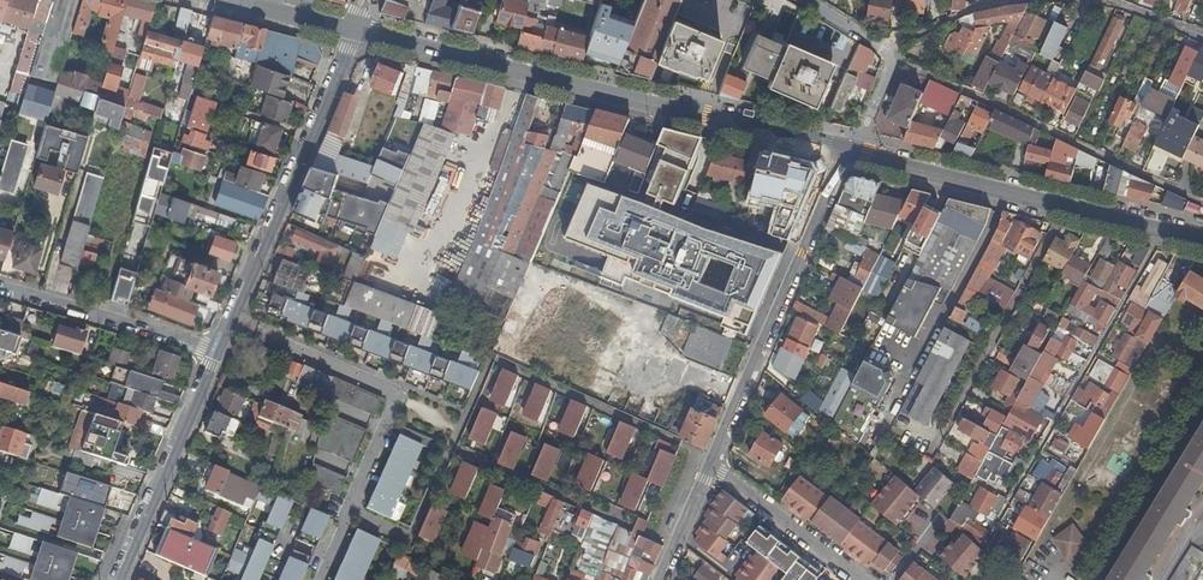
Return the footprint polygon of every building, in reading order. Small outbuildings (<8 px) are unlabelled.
[(0,19),(0,20),(28,29),(32,17),(37,0),(6,0),(0,19)] [(9,91),(24,95),(27,84),(30,75),(58,82),(61,71),(72,33),(80,8),(80,7),(82,0),(53,0),(51,7),(46,5),(47,0),(37,0),(32,17),(28,29),(28,31),(27,34),(9,91)] [(112,52),(113,48),(118,33),(123,14),(127,0),(82,0),(80,7),(80,8),(72,33),(83,36),(91,9),(95,10),(94,14),(98,15),(108,18),(99,48),(112,52)] [(144,41),(149,26),(155,2),(146,0),(127,0),(123,14),(136,18),(139,19),(144,20),(140,31),(143,32),(140,40),(144,41)] [(379,12),(387,15),(424,23),(431,3),(432,0),(385,0),(379,12)] [(431,3),(424,23),(441,27),(448,9),(442,7),(444,0),(432,0),(431,3)] [(521,27),(528,0),(502,0),(497,21),(521,27)] [(521,27),(517,46),(581,61),(590,36),(546,26),(547,17),(539,15),(540,9),(545,10),(546,4),(560,7),(562,0),(528,0),(521,27)] [(607,0),(602,0),(601,4),(615,9),(617,4),(607,0)] [(615,69),(649,78),(656,60),(673,19),(681,0),(643,0),(634,22),(632,27),(615,69)] [(868,17),(888,21),(893,0),(871,0),(868,17)] [(905,10),(925,13),(927,0),(907,0),(905,10)] [(953,10),(954,0),(945,0),(944,9),(953,10)] [(953,10),(962,9),(968,8),(969,1),(966,1),(966,0),(954,0),(953,10)] [(1177,11),(1186,14),(1191,0),(1181,0),(1177,11)] [(165,6),(156,4),(154,13),(163,15),(165,6)] [(615,69),(632,27),(611,20),(613,15),(615,9),(601,4),(598,12),(590,36),(581,61),(615,69)] [(1008,42),(1008,41),(1008,40),(1008,39),(1010,38),(1012,38),(1014,35),(1015,32),(1029,4),(1007,6),(975,14),(978,28),(993,25),(1012,22),(1003,40),(1000,39),(992,54),(999,58),(998,60),(990,57),(983,65),(974,84),(986,90),(989,83),(1000,61),(1009,44),(1008,42)] [(1041,55),(1055,25),(1047,21),(1038,16),(1040,11),(1034,8),(1037,4),(1029,4),(1015,32),(1014,35),(1012,38),(1011,41),(1023,47),(1034,52),(1041,55)] [(480,11),(458,5),(456,12),(453,20),(475,26),(480,11)] [(1047,21),(1055,25),(1056,22),(1062,9),(1055,5),(1047,21)] [(1076,18),(1083,22),(1089,10),(1082,6),(1076,18)] [(153,60),(176,67),(178,60),(183,41),(191,11),(180,9),(175,26),(178,27),(175,39),(161,35),(162,31),(160,29),(149,26),(144,41),(140,56),(149,59),(148,62),(152,63),(153,60)] [(456,12),(448,9),(441,27),(450,29),(452,22),(453,20),(456,12)] [(1125,17),(1118,13),(1107,34),(1095,57),(1105,62),(1116,39),(1116,38),(1124,22),(1123,21),(1125,17)] [(978,28),(975,14),(966,16),(962,18),(965,27),(976,32),(978,28)] [(611,20),(632,27),(634,22),(625,19),(613,15),(611,20)] [(317,43),(213,17),(206,40),(237,48),(238,44),(261,49),(257,66),(250,87),(282,98),(289,76),(294,57),(319,64),(323,53),(317,43)] [(721,39),(673,19),(656,60),(694,76),(694,74),(704,79),(721,39)] [(1068,50),(1059,46),(1068,28),(1056,22),(1055,25),(1041,55),(1056,62),(1062,64),(1068,50)] [(993,25),(978,28),(976,32),(987,38),(993,25)] [(956,43),(967,49),(978,54),(987,38),(976,32),(965,27),(961,34),(956,43)] [(961,34),(958,32),(952,34),(947,44),(965,53),(967,49),(956,43),(961,34)] [(126,35),(118,33),(113,48),(121,50),(126,35)] [(745,62),(753,65),(764,37),(757,34),(745,62)] [(753,65),(773,73),(785,46),(764,37),(753,65)] [(187,77),(194,79),(197,70),(203,49),(204,47),(183,41),(178,60),(194,64),(193,68),(190,67),(187,77)] [(831,107),(839,111),(847,92),(849,93),(853,84),(869,92),(875,77),(865,73),(869,64),(872,65),(874,59),(871,50),(859,43),(831,107)] [(833,65),(785,45),(785,46),(773,73),(770,79),(768,84),(816,104),(833,65)] [(1034,52),(1023,47),(1019,55),(1025,57),(1022,62),(1030,66),(1036,56),(1034,54),(1034,52)] [(1159,94),(1150,89),(1146,97),(1142,106),(1168,119),(1173,108),(1188,76),(1199,53),(1187,47),(1169,84),(1165,81),(1159,94)] [(121,50),(113,48),(112,52),(103,82),(102,84),(98,97),(125,106),(127,97),(129,91),(119,87),(129,53),(121,50)] [(1202,48),(1199,53),(1188,76),(1202,83),(1202,82),(1202,49),(1202,48)] [(149,59),(140,56),(136,67),(149,71),(152,63),(148,62),(149,59)] [(1030,67),(1020,62),(1016,69),(1000,61),(989,83),(1006,91),(1007,88),(1016,92),(1030,67)] [(727,73),(746,81),(750,70),(753,65),(745,62),(740,73),(729,69),(727,73)] [(1051,70),(1057,73),(1062,64),(1056,62),(1051,70)] [(404,73),(382,64),(373,86),(395,95),(404,73)] [(397,104),(405,106),(413,83),(419,67),(407,64),(405,70),(408,71),(397,104)] [(773,73),(753,65),(750,70),(770,79),(773,73)] [(1107,75),(1089,66),(1087,70),(1105,80),(1107,75)] [(427,86),(431,70),(419,67),(413,83),(427,86)] [(1026,99),(1040,106),(1043,101),(1054,79),(1055,78),(1033,67),(1022,89),(1029,93),(1026,99)] [(1086,94),(1090,86),(1100,91),(1101,88),(1105,80),(1087,70),(1077,90),(1086,94)] [(74,75),(61,71),(58,82),(55,92),(54,93),(67,97),(82,101),(88,80),(89,76),(75,72),(74,75)] [(438,99),(449,102),(451,96),(457,77),(435,71),(430,87),(440,90),(438,99)] [(746,81),(727,73),(718,94),(738,99),(746,81)] [(127,97),(134,100),(142,78),(134,75),(129,91),(127,97)] [(457,77),(451,96),(482,104),(488,84),(457,77)] [(1043,101),(1065,113),(1077,90),(1054,79),(1043,101)] [(81,105),(95,109),(98,97),(102,84),(88,80),(82,101),(81,105)] [(918,109),(946,121),(947,121),(955,101),(950,98),(954,90),(931,80),(925,93),(918,109)] [(1139,93),(1146,97),(1150,89),(1152,84),(1145,81),(1139,93)] [(55,92),(27,84),(24,95),(19,112),(46,120),(50,109),(54,93),(55,92)] [(442,128),(447,129),(471,135),(477,118),(488,121),(497,118),(505,88),(488,84),(482,104),(451,96),(449,102),(443,123),(442,128)] [(890,118),(910,127),(912,122),(918,109),(925,93),(904,84),(890,118)] [(950,98),(955,101),(959,102),(963,95),(954,90),(950,98)] [(62,113),(67,97),(54,93),(50,109),(62,113)] [(340,106),(354,112),(356,106),(345,93),(340,106)] [(474,241),(511,257),(514,250),(542,186),(548,188),(564,153),(563,152),(551,150),(546,149),(526,145),(529,132),(533,120),(536,108),(542,98),(527,94),(513,132),(498,174),(474,241)] [(195,95),(180,143),(207,151),(210,142),(204,140),(209,124),(212,115),(216,102),(195,95)] [(945,130),(942,135),(944,136),(949,138),(956,141),(966,123),(956,118),(963,105),(975,111),(979,102),(963,95),(959,102),(945,130)] [(292,104),(267,96),(260,115),(286,123),(292,104)] [(1077,96),(1066,119),(1080,126),(1091,103),(1077,96)] [(108,123),(118,127),(122,114),(125,106),(98,97),(95,109),(94,111),(110,117),(108,123)] [(164,110),(134,100),(127,97),(125,106),(149,115),(150,115),(161,119),(164,110)] [(1131,120),(1138,105),(1121,97),(1117,106),(1110,122),(1121,127),(1116,136),(1125,140),(1134,122),(1131,120)] [(946,121),(943,130),(945,130),(959,102),(955,101),(947,121),(946,121)] [(971,119),(988,126),(995,110),(979,102),(975,111),(971,119)] [(570,129),(579,131),(587,133),(596,111),(566,104),(557,131),(556,134),(551,150),(563,152),(566,145),(574,147),(578,135),(569,133),(570,129)] [(146,122),(149,115),(125,106),(122,114),(146,122)] [(329,131),(346,137),(346,136),(352,118),(354,112),(340,106),(329,131)] [(1148,128),(1160,134),(1168,119),(1142,106),(1134,122),(1125,140),(1123,146),(1136,152),(1148,128)] [(1184,159),(1195,137),(1202,119),(1202,111),(1193,106),(1189,115),(1173,108),(1168,119),(1160,134),(1155,146),(1184,159)] [(544,111),(536,108),(533,120),(541,122),(544,111)] [(912,122),(943,130),(946,121),(918,109),(912,122)] [(1020,125),(1021,122),(995,110),(988,126),(1011,137),(1017,123),(1020,125)] [(624,134),(630,120),(619,117),(596,111),(587,133),(586,138),(609,144),(620,146),(624,134)] [(359,120),(352,118),(346,136),(353,139),(359,120)] [(248,128),(252,129),(261,132),(256,145),(273,151),(281,129),(251,119),(248,128)] [(943,130),(912,122),(910,127),(905,140),(935,148),(942,135),(945,130),(943,130)] [(447,129),(442,128),(438,127),(435,126),(424,123),(411,154),(396,189),(389,205),(386,212),(408,221),(447,129)] [(86,136),(45,124),(35,158),(46,161),(49,150),(60,153),(58,161),(65,162),(62,170),(75,173),(86,136)] [(975,128),(968,124),(954,153),(972,157),(977,148),(966,146),(975,128)] [(1015,146),(1009,167),(1023,170),(1034,129),(1025,124),(1019,147),(1015,146)] [(136,131),(122,126),(116,142),(125,145),(123,150),(129,152),(131,147),(138,150),(143,137),(135,134),(136,131)] [(704,138),(664,128),(657,145),(665,148),(649,194),(659,198),(655,206),(645,202),(587,185),(565,238),(612,257),(602,279),(625,288),(628,279),(729,317),(726,325),(749,334),(784,253),(663,209),(667,200),(677,205),(704,138)] [(261,132),(252,129),(248,142),(256,145),(261,132)] [(487,170),(498,174),(513,132),(504,129),(487,170)] [(1036,146),(1039,131),(1034,129),(1023,170),(1034,173),(1037,161),(1049,164),(1054,148),(1050,147),(1049,150),(1036,146)] [(346,137),(329,131),(313,167),(322,170),(325,171),(333,173),(338,158),(346,137)] [(537,134),(529,132),(526,145),(546,149),(550,136),(541,135),(542,132),(538,131),(537,134)] [(579,131),(578,135),(574,147),(566,145),(563,152),(564,153),(576,155),(579,156),(586,138),(587,133),(579,131)] [(637,171),(630,190),(639,193),(645,175),(657,145),(624,134),(620,146),(615,159),(631,165),(630,168),(637,171)] [(993,143),(982,137),(977,148),(972,157),(984,160),(993,143)] [(1195,137),(1184,159),(1202,169),(1202,141),(1195,137)] [(615,159),(620,146),(609,144),(586,138),(579,156),(576,155),(569,170),(574,172),(585,176),(599,180),(600,180),(606,182),(615,159)] [(1072,182),(1077,159),(1079,150),(1056,139),(1055,144),(1054,148),(1049,164),(1046,176),(1072,182)] [(10,141),(0,175),(0,189),(11,193),(26,146),(10,141)] [(374,170),(372,175),(385,180),(383,184),(396,189),(411,154),(399,150),(398,153),(384,147),(374,170)] [(181,156),(172,152),(171,157),(169,161),(199,172),(204,156),(184,149),(181,156)] [(269,172),(274,157),(251,150),(246,164),(269,172)] [(747,174),(748,174),(759,177),(765,152),(753,150),(750,161),(747,174)] [(1092,162),(1093,157),(1079,150),(1077,159),(1092,162)] [(131,226),(149,231),(151,224),(154,213),(160,192),(169,161),(171,157),(152,152),(131,226)] [(814,164),(765,152),(759,177),(746,227),(791,241),(819,174),(816,169),(814,164)] [(542,186),(514,250),(532,257),(568,173),(569,170),(576,155),(564,153),(548,188),(542,186)] [(734,181),(740,159),(731,156),(726,155),(717,153),(708,174),(716,176),(714,183),(724,186),(726,179),(734,181)] [(338,158),(333,173),(340,175),(355,179),(368,183),(372,175),(374,170),(338,158)] [(747,174),(750,161),(740,159),(734,181),(745,184),(748,174),(747,174)] [(1112,165),(1105,191),(1119,194),(1124,171),(1112,165)] [(63,172),(40,166),(34,187),(56,194),(63,172)] [(322,170),(313,167),(294,212),(323,224),(327,216),(346,222),(345,224),(367,234),(368,231),(376,235),(386,212),(389,205),(380,201),(379,203),(336,189),(340,175),(333,173),(325,171),(322,170)] [(241,169),(235,184),(268,196),(271,189),(258,184),(261,176),(241,169)] [(1148,201),(1155,186),(1124,171),(1119,194),(1148,201)] [(60,264),(76,269),(89,226),(103,177),(88,173),(60,264)] [(856,198),(858,199),(860,199),(861,197),(874,201),(876,195),(882,181),(858,175),(849,178),(838,204),(848,208),(853,201),(856,194),(858,195),(856,198)] [(215,204),(258,219),(267,198),(219,181),(218,184),(221,185),(215,204)] [(901,215),(916,224),(926,205),(932,194),(914,189),(905,207),(901,215)] [(182,223),(187,208),(189,202),(160,192),(154,213),(164,217),(182,223)] [(1183,210),(1187,201),(1168,192),(1163,205),(1183,210)] [(853,201),(848,208),(853,210),(856,203),(858,199),(856,198),(858,195),(856,194),(853,201)] [(865,222),(892,233),(901,215),(905,207),(876,195),(874,201),(870,209),(867,216),(865,222)] [(860,199),(858,199),(856,203),(870,209),(874,201),(861,197),(860,199)] [(728,206),(699,198),(693,210),(721,218),(724,220),(728,206)] [(958,271),(961,272),(987,223),(991,208),(950,198),(943,214),(921,255),(909,278),(948,289),(958,271)] [(195,211),(197,205),(189,202),(187,208),(195,211)] [(870,209),(856,203),(853,210),(867,216),(870,209)] [(838,204),(828,228),(857,242),(865,222),(867,216),(853,210),(848,208),(838,204)] [(233,229),(237,219),(197,205),(195,211),(216,219),(215,223),(233,229)] [(728,206),(724,220),(731,222),(736,208),(728,205),(728,206)] [(943,214),(926,205),(916,224),(904,247),(921,255),(943,214)] [(1012,249),(1018,252),(1029,258),(1041,235),(1014,221),(1017,215),(1003,211),(999,227),(967,288),(976,293),(1005,308),(1014,293),(988,279),(1006,246),(1012,249)] [(161,228),(164,217),(154,213),(151,224),(158,227),(161,228)] [(155,236),(158,227),(151,224),(149,231),(148,233),(155,236)] [(4,261),(14,229),(0,225),(0,260),(4,261)] [(322,252),(326,243),(326,242),(297,229),(292,239),(301,243),(311,247),(321,252),(322,252)] [(161,253),(166,240),(155,236),(148,233),(144,247),(161,253)] [(228,263),(236,242),(216,235),(208,255),(228,263)] [(1065,243),(1076,249),(1080,240),(1070,235),(1065,243)] [(84,250),(92,253),(96,239),(88,236),(84,250)] [(1072,255),(1076,249),(1065,243),(1056,237),(1044,259),(1064,270),(1072,255)] [(1108,256),(1117,240),(1107,237),(1100,252),(1108,256)] [(511,257),(474,241),(458,280),(453,291),(450,297),(505,321),(529,265),(511,257)] [(857,276),(854,282),(864,287),(880,255),(868,248),(867,251),(850,241),(847,248),(865,258),(862,265),(857,276)] [(40,249),(18,242),(11,266),(32,273),(40,249)] [(280,243),(276,251),(293,258),(296,250),(280,243)] [(337,248),(326,243),(322,252),(321,252),(317,261),(330,266),(337,248)] [(1140,267),(1151,248),(1142,246),(1132,262),(1140,267)] [(161,253),(144,247),(142,253),(159,259),(161,253)] [(899,256),(884,248),(880,255),(864,287),(863,289),(870,293),(863,305),(872,309),(899,256)] [(96,254),(92,253),(84,250),(80,263),(92,267),(96,254)] [(511,257),(529,265),(530,262),(532,257),(514,250),(511,257)] [(354,253),(344,278),(355,283),(355,282),(360,270),(365,258),(354,253)] [(1135,337),(1147,345),(1151,338),(1176,295),(1178,291),(1176,290),(1185,274),(1187,275),(1196,260),(1174,254),(1168,264),(1170,266),(1161,282),(1172,289),(1167,298),(1154,291),(1151,297),(1149,295),(1167,264),(1159,259),(1141,291),(1135,288),(1128,300),(1151,313),(1150,315),(1132,305),(1130,309),(1126,307),(1122,315),(1126,317),(1122,324),(1130,329),(1137,333),(1137,335),(1135,337)] [(1092,266),(1072,255),(1064,270),(1063,271),(1073,277),(1083,282),(1083,281),(1087,274),(1092,266)] [(168,278),(163,291),(165,292),(189,301),(195,289),(211,296),(220,274),(182,259),(173,280),(168,278)] [(1127,267),(1124,266),(1121,264),(1108,286),(1105,284),(1115,266),(1101,259),(1091,277),(1087,274),(1083,281),(1102,291),(1100,295),(1119,304),(1126,292),(1117,287),(1119,283),(1126,287),(1135,271),(1127,267)] [(284,261),(275,283),(276,284),(299,292),(302,292),(311,271),(284,261)] [(852,274),(849,280),(850,281),(854,282),(857,276),(862,265),(857,263),(851,274),(852,274)] [(110,300),(127,305),(134,280),(136,273),(133,272),(132,276),(118,271),(110,300)] [(952,290),(961,272),(958,271),(948,289),(950,290),(952,290)] [(1190,271),(1187,275),(1178,291),(1176,295),(1186,301),(1188,298),(1202,307),(1202,278),(1190,271)] [(849,280),(833,272),(830,278),(839,283),(831,300),(838,304),(852,311),(863,289),(864,287),(854,282),(850,281),(849,280)] [(439,284),(453,291),(458,280),(444,274),(439,284)] [(338,276),(328,301),(342,306),(344,307),(346,303),(355,283),(344,278),(338,276)] [(1083,282),(1073,277),(1071,281),(1080,286),(1083,282)] [(942,305),(950,290),(948,289),(909,278),(886,322),(915,337),(926,317),(922,316),(924,312),(927,314),(935,301),(942,305)] [(416,305),(355,282),(355,283),(346,303),(358,307),(380,314),(386,317),(388,317),(407,325),(416,305)] [(82,285),(73,283),(69,296),(77,299),(82,285)] [(1087,321),(1090,314),(1080,309),(1082,305),(1092,287),(1084,283),(1068,311),(1086,321),(1087,321)] [(163,291),(155,288),(149,304),(161,308),(159,313),(190,324),(198,304),(189,301),(165,292),(163,291)] [(963,318),(976,293),(967,288),(950,319),(988,340),(994,330),(983,323),(980,328),(963,318)] [(471,392),(479,373),(468,368),(473,355),(463,352),(458,364),(428,353),(433,340),(423,336),(418,349),(387,337),(392,324),(385,321),(383,320),(377,333),(347,322),(353,308),(347,306),(346,308),(344,307),(342,306),(337,318),(307,306),(310,295),(302,292),(299,292),(296,302),(267,291),(266,293),(260,290),(256,299),(272,305),(268,314),(471,392)] [(1100,319),(1096,326),(1094,331),(1099,334),(1105,323),(1106,322),(1115,306),(1102,300),(1096,310),(1093,316),(1100,319)] [(210,301),(207,308),(217,312),(220,304),(210,301)] [(821,314),(796,301),(792,309),(818,322),(821,314)] [(161,308),(149,304),(148,308),(159,313),(161,308)] [(838,304),(827,327),(840,334),(852,311),(838,304)] [(1030,317),(1033,312),(1032,311),(1019,304),(1015,311),(1029,319),(1030,317)] [(416,305),(407,325),(407,326),(425,333),(433,311),(416,305)] [(1036,305),(1032,311),(1033,312),(1039,315),(1043,309),(1036,305)] [(1090,314),(1093,316),(1096,310),(1091,308),(1090,310),(1082,305),(1080,309),(1090,314)] [(9,319),(4,333),(28,340),(32,327),(37,329),(42,315),(27,310),(28,309),(22,307),(20,314),(26,315),(23,323),(9,319)] [(380,314),(358,307),(357,310),(383,320),(385,321),(386,317),(380,314)] [(1060,316),(1047,309),(1044,315),(1056,322),(1060,316)] [(433,311),(425,333),(434,337),(443,315),(433,311)] [(1030,317),(1056,331),(1056,330),(1057,327),(1058,326),(1039,315),(1033,312),(1030,317)] [(1087,321),(1096,326),(1100,319),(1093,316),(1090,314),(1087,321)] [(673,338),(680,319),(670,315),(663,334),(673,338)] [(795,327),(793,330),(789,338),(810,348),(820,326),(799,317),(795,327)] [(1067,321),(1062,318),(1058,326),(1057,327),(1063,330),(1067,321)] [(1067,321),(1063,330),(1092,346),(1097,337),(1080,328),(1075,325),(1070,323),(1067,321)] [(1043,342),(1046,338),(1049,332),(1051,333),(1053,330),(1041,324),(1028,345),(1043,353),(1044,351),(1048,344),(1043,342)] [(686,354),(724,369),(734,341),(696,325),(686,354)] [(74,332),(55,326),(49,347),(78,356),(85,332),(75,329),(74,332)] [(738,332),(724,327),(722,334),(735,339),(738,332)] [(971,342),(945,328),(901,409),(900,412),(926,425),(971,342)] [(1077,341),(1056,330),(1056,331),(1050,340),(1048,344),(1044,351),(1058,359),(1081,371),(1086,361),(1072,352),(1077,341)] [(1112,341),(1116,334),(1110,331),(1106,338),(1112,341)] [(1121,343),(1117,350),(1114,355),(1135,367),(1146,346),(1126,335),(1121,343)] [(805,359),(810,348),(789,338),(785,348),(805,359)] [(1156,341),(1151,338),(1147,345),(1146,346),(1135,367),(1132,371),(1105,420),(1076,470),(1049,518),(1044,526),(1036,540),(1017,574),(1022,579),(1156,341)] [(1016,365),(1011,372),(1021,377),(1028,381),(1030,376),(1043,353),(1028,345),(1026,344),(1015,364),(1016,365)] [(795,380),(805,359),(785,348),(782,347),(773,366),(784,375),(795,380)] [(128,355),(113,350),(108,364),(123,369),(128,355)] [(180,358),(160,351),(152,374),(172,381),(180,358)] [(1030,376),(1042,382),(1054,361),(1057,362),(1058,359),(1044,351),(1043,353),(1030,376)] [(817,365),(822,368),(828,357),(822,354),(817,365)] [(287,374),(299,378),(303,365),(291,362),(291,360),(283,356),(281,361),(290,365),(287,374)] [(857,445),(896,372),(867,357),(857,376),(831,424),(857,445)] [(1044,384),(1057,362),(1054,361),(1042,382),(1044,383),(1044,384)] [(1091,383),(1085,393),(1077,388),(1071,400),(1087,409),(1094,397),(1102,402),(1095,414),(1105,420),(1132,371),(1118,362),(1113,371),(1097,362),(1088,376),(1101,384),(1099,388),(1091,383)] [(297,383),(327,397),(328,396),(332,378),(304,366),(299,378),(297,383)] [(1019,380),(1021,377),(1011,372),(1003,367),(1002,370),(1010,375),(1019,380)] [(857,376),(841,368),(818,414),(831,424),(857,376)] [(506,406),(519,376),(505,370),(492,400),(506,406)] [(1010,375),(1002,370),(992,387),(1010,396),(1005,405),(1012,409),(1017,400),(1023,390),(1016,386),(1018,382),(1025,386),(1028,381),(1021,377),(1019,380),(1010,375)] [(661,404),(669,386),(635,372),(627,390),(661,404)] [(151,389),(155,380),(133,373),(131,380),(121,377),(118,385),(142,394),(145,387),(151,389)] [(1036,397),(1037,394),(1044,383),(1042,382),(1030,376),(1028,381),(1025,386),(1023,390),(1017,400),(1052,420),(1055,415),(1033,403),(1036,397)] [(328,396),(375,416),(382,400),(332,378),(328,396)] [(601,380),(596,396),(604,399),(609,383),(601,380)] [(30,394),(0,384),(0,398),(26,406),(30,394)] [(539,421),(552,391),(538,385),(525,415),(539,421)] [(235,418),(244,398),(225,389),(216,409),(235,418)] [(129,390),(123,406),(140,412),(143,412),(150,415),(155,399),(129,390)] [(160,394),(158,399),(177,406),(179,400),(160,394)] [(684,429),(681,438),(683,439),(706,449),(724,408),(707,401),(708,397),(699,394),(684,429)] [(813,419),(783,395),(766,415),(797,440),(813,419)] [(1005,412),(1009,414),(1011,411),(991,400),(977,425),(993,433),(1005,412)] [(575,437),(588,407),(574,401),(561,431),(575,437)] [(118,404),(109,402),(107,409),(116,412),(118,404)] [(248,420),(256,423),(258,417),(262,406),(254,402),(248,420)] [(263,403),(262,406),(258,417),(268,422),(277,425),(287,429),(302,435),(307,422),(300,419),(299,413),(294,412),(290,414),(263,403)] [(1043,417),(1017,403),(1006,423),(1032,437),(1043,417)] [(123,424),(149,432),(152,425),(140,421),(137,420),(140,412),(123,406),(118,404),(116,412),(107,409),(104,408),(104,409),(101,417),(113,421),(123,424)] [(93,411),(92,414),(94,415),(101,417),(104,409),(94,406),(93,411)] [(484,445),(497,414),(483,408),(470,439),(484,445)] [(83,411),(70,449),(80,453),(94,415),(92,414),(83,411)] [(228,435),(231,436),(232,437),(238,422),(214,412),(205,432),(219,439),(221,433),(228,435)] [(1005,412),(993,433),(997,436),(1003,426),(1009,414),(1005,412)] [(316,448),(354,464),(361,449),(368,433),(324,413),(316,448)] [(112,454),(123,424),(113,421),(101,417),(94,415),(80,453),(110,462),(126,467),(128,459),(112,454)] [(265,429),(268,422),(258,417),(256,423),(256,425),(265,429)] [(974,443),(968,454),(977,459),(983,462),(989,450),(997,436),(993,433),(977,425),(965,418),(958,430),(983,443),(981,447),(974,443)] [(622,458),(635,428),(618,421),(605,451),(622,458)] [(275,433),(277,425),(268,422),(265,429),(275,433)] [(1023,437),(1003,426),(997,436),(989,450),(1001,458),(1006,449),(1015,453),(1023,437)] [(1147,573),(1177,524),(1182,527),(1187,518),(1182,515),(1186,509),(1202,481),(1202,426),(1109,579),(1143,579),(1147,573)] [(405,428),(401,427),(394,443),(398,445),(405,428)] [(26,435),(2,428),(0,434),(0,452),(26,461),(30,448),(22,445),(26,435)] [(365,508),(388,518),(420,445),(432,450),(435,442),(405,428),(398,445),(394,443),(380,476),(383,477),(376,493),(372,491),(365,508)] [(526,438),(512,432),(499,462),(514,468),(526,438)] [(783,444),(764,432),(750,454),(770,466),(774,460),(777,462),(781,461),(784,456),(783,452),(780,450),(783,444)] [(270,453),(280,456),(285,439),(274,436),(270,453)] [(892,445),(895,440),(887,436),(884,441),(892,445)] [(1057,436),(1049,449),(1063,457),(1070,443),(1057,436)] [(622,503),(639,511),(652,481),(663,486),(676,456),(669,453),(672,444),(660,439),(656,448),(659,449),(646,478),(635,474),(622,503)] [(547,480),(560,450),(546,444),(533,474),(547,480)] [(106,470),(110,462),(80,453),(70,449),(65,448),(63,454),(74,458),(73,461),(94,468),(94,466),(106,470)] [(1001,458),(989,450),(983,462),(975,474),(990,483),(992,481),(994,482),(998,476),(1004,480),(1013,464),(1012,464),(1001,458)] [(968,476),(977,459),(968,454),(967,453),(965,452),(963,454),(966,456),(958,470),(968,476)] [(594,492),(607,462),(590,454),(577,484),(594,492)] [(455,492),(466,497),(480,468),(473,465),(475,460),(468,457),(457,481),(460,482),(455,492)] [(789,457),(784,468),(792,471),(798,460),(789,457)] [(1027,464),(1016,458),(1012,464),(1013,464),(1024,470),(1027,464)] [(977,459),(968,476),(973,479),(975,474),(983,462),(977,459)] [(1038,511),(1049,518),(1076,470),(1070,467),(1068,470),(1052,460),(1049,465),(1042,461),(1033,476),(1043,482),(1035,496),(1020,488),(1015,497),(1030,506),(1031,505),(1039,510),(1038,511)] [(235,491),(241,478),(237,476),(234,483),(226,480),(229,473),(208,463),(202,478),(209,482),(204,493),(240,509),(246,496),(235,491)] [(312,466),(308,485),(319,489),(339,497),(346,481),(312,466)] [(915,491),(927,502),(934,508),(954,484),(935,467),(915,491)] [(968,476),(958,470),(956,474),(971,483),(973,479),(968,476)] [(234,483),(237,476),(229,473),(226,480),(234,483)] [(383,477),(380,476),(372,491),(376,493),(383,477)] [(816,487),(802,476),(783,500),(788,504),(791,506),(788,509),(796,514),(816,487)] [(915,504),(920,497),(895,476),(883,490),(912,513),(918,506),(915,504)] [(515,479),(511,477),(506,489),(505,491),(509,492),(515,479)] [(279,480),(273,493),(281,497),(287,483),(279,480)] [(450,490),(455,492),(460,482),(457,481),(454,480),(450,490)] [(465,554),(477,560),(505,491),(506,489),(493,485),(480,513),(485,515),(481,524),(476,522),(467,543),(470,544),(465,554)] [(93,503),(92,506),(101,508),(104,509),(128,517),(131,512),(120,508),(122,503),(119,502),(121,495),(99,487),(94,500),(98,501),(97,504),(93,503)] [(255,498),(260,500),(265,489),(259,487),(255,498)] [(816,487),(796,514),(803,520),(806,517),(809,519),(813,523),(831,499),(816,487)] [(1006,501),(982,488),(976,500),(972,506),(989,515),(993,510),(999,513),(1006,501)] [(291,501),(281,497),(273,493),(265,489),(260,500),(272,505),(265,522),(262,521),(254,539),(257,540),(250,557),(238,552),(230,570),(242,575),(240,579),(257,579),(291,501)] [(540,533),(552,538),(555,530),(566,502),(539,489),(534,501),(550,509),(540,533)] [(17,524),(89,547),(101,508),(92,506),(43,490),(38,505),(66,514),(64,520),(35,511),(32,519),(20,516),(17,524)] [(695,542),(724,562),(727,557),(722,553),(730,542),(727,539),(749,510),(723,490),(717,498),(714,495),(709,503),(712,506),(707,513),(710,515),(708,518),(699,531),(702,533),(700,536),(695,542)] [(906,521),(912,513),(883,490),(871,504),(897,526),(903,518),(906,521)] [(826,537),(847,508),(833,497),(831,499),(813,523),(820,528),(818,531),(826,537)] [(432,502),(417,535),(428,540),(432,530),(435,531),(444,511),(437,508),(438,505),(432,502)] [(595,514),(566,502),(555,530),(574,538),(576,535),(585,538),(595,514)] [(955,511),(973,522),(978,512),(960,502),(955,511)] [(229,521),(243,527),(246,519),(230,512),(230,513),(218,508),(208,530),(220,535),(228,517),(231,518),(229,521)] [(835,540),(843,545),(861,521),(863,519),(847,508),(826,537),(833,543),(835,540)] [(1191,511),(1186,509),(1182,515),(1187,518),(1191,511)] [(327,518),(310,510),(296,541),(314,548),(327,518)] [(1049,518),(1038,511),(1037,511),(1035,515),(1025,510),(1015,527),(1034,539),(1042,524),(1044,526),(1049,518)] [(997,536),(995,535),(980,526),(982,524),(975,520),(980,513),(978,512),(973,522),(955,511),(950,520),(962,530),(965,533),(986,550),(987,549),(994,554),(998,548),(1012,559),(1016,562),(1031,543),(1027,540),(1023,545),(1015,540),(1008,549),(1000,543),(1005,533),(1000,530),(997,536)] [(184,526),(161,516),(158,525),(165,528),(169,530),(199,543),(202,535),(194,532),(197,524),(187,520),(184,526)] [(601,517),(583,563),(580,571),(599,579),(605,564),(619,525),(601,517)] [(848,554),(856,560),(876,533),(861,521),(843,545),(848,549),(851,551),(848,554)] [(1042,524),(1034,539),(1036,540),(1044,526),(1042,524)] [(616,568),(625,572),(627,567),(632,556),(641,535),(619,525),(605,564),(616,568)] [(1087,544),(1073,526),(1055,540),(1069,557),(1087,544)] [(169,530),(165,528),(154,554),(158,556),(169,530)] [(378,540),(355,529),(348,547),(352,549),(348,557),(344,566),(340,564),(333,579),(360,579),(378,540)] [(491,529),(477,565),(491,572),(494,565),(492,564),(505,535),(491,529)] [(753,535),(747,543),(757,550),(759,552),(761,553),(767,544),(763,541),(768,535),(761,529),(755,537),(753,535)] [(199,543),(169,530),(158,556),(203,575),(214,549),(199,543)] [(428,540),(433,542),(438,532),(435,531),(432,530),(428,540)] [(956,544),(965,533),(962,530),(953,541),(956,544)] [(876,565),(892,544),(876,533),(856,560),(863,566),(866,563),(868,565),(873,568),(874,568),(876,565)] [(988,551),(965,533),(956,544),(953,541),(952,543),(977,564),(988,551)] [(75,553),(15,534),(11,549),(38,558),(35,565),(7,556),(5,563),(0,562),(0,571),(27,579),(66,579),(75,553)] [(1020,534),(1015,540),(1023,545),(1027,540),(1020,534)] [(632,556),(641,559),(644,553),(652,556),(651,557),(651,558),(651,559),(651,560),(657,562),(664,545),(641,535),(632,556)] [(460,552),(465,554),(470,544),(467,543),(464,542),(460,552)] [(528,546),(517,542),(505,572),(514,576),(520,562),(532,566),(536,556),(525,552),(528,546)] [(977,564),(952,543),(947,548),(944,546),(938,553),(967,577),(977,564)] [(892,573),(903,558),(898,554),(900,551),(892,544),(876,565),(887,573),(889,570),(892,573)] [(344,556),(340,564),(344,566),(348,557),(352,549),(348,547),(344,556)] [(1012,559),(998,548),(994,554),(1007,565),(1012,559)] [(1202,560),(1202,554),(1193,548),(1173,579),(1191,579),(1202,560)] [(217,550),(214,549),(203,575),(206,576),(217,550)] [(230,570),(238,552),(233,549),(225,568),(230,570)] [(310,558),(292,550),(278,579),(300,579),(310,558)] [(738,573),(741,575),(739,578),(738,579),(770,579),(779,567),(761,553),(759,552),(755,558),(753,561),(750,558),(738,573)] [(75,553),(66,579),(69,579),(78,553),(75,553)] [(415,560),(399,553),(394,563),(391,569),(402,575),(405,569),(417,575),(423,564),(415,560)] [(418,553),(415,560),(423,564),(424,565),(427,557),(418,553)] [(641,559),(632,556),(627,567),(644,574),(650,577),(655,565),(641,559)] [(542,562),(536,577),(544,579),(550,565),(542,562)] [(722,575),(705,562),(698,572),(692,568),(691,568),(686,577),(688,579),(689,579),(718,579),(722,575)] [(925,570),(914,562),(900,579),(918,579),(925,570)] [(605,564),(599,579),(611,579),(616,568),(605,564)] [(887,573),(876,565),(874,568),(885,576),(887,573)] [(477,566),(473,577),(479,579),(482,573),(479,572),(481,568),(477,566)] [(636,572),(629,569),(624,579),(634,579),(633,579),(636,572)] [(925,570),(918,579),(938,579),(925,570)] [(429,579),(448,579),(433,572),(429,579)] [(584,577),(581,576),(571,572),(568,579),(583,579),(584,577)]
